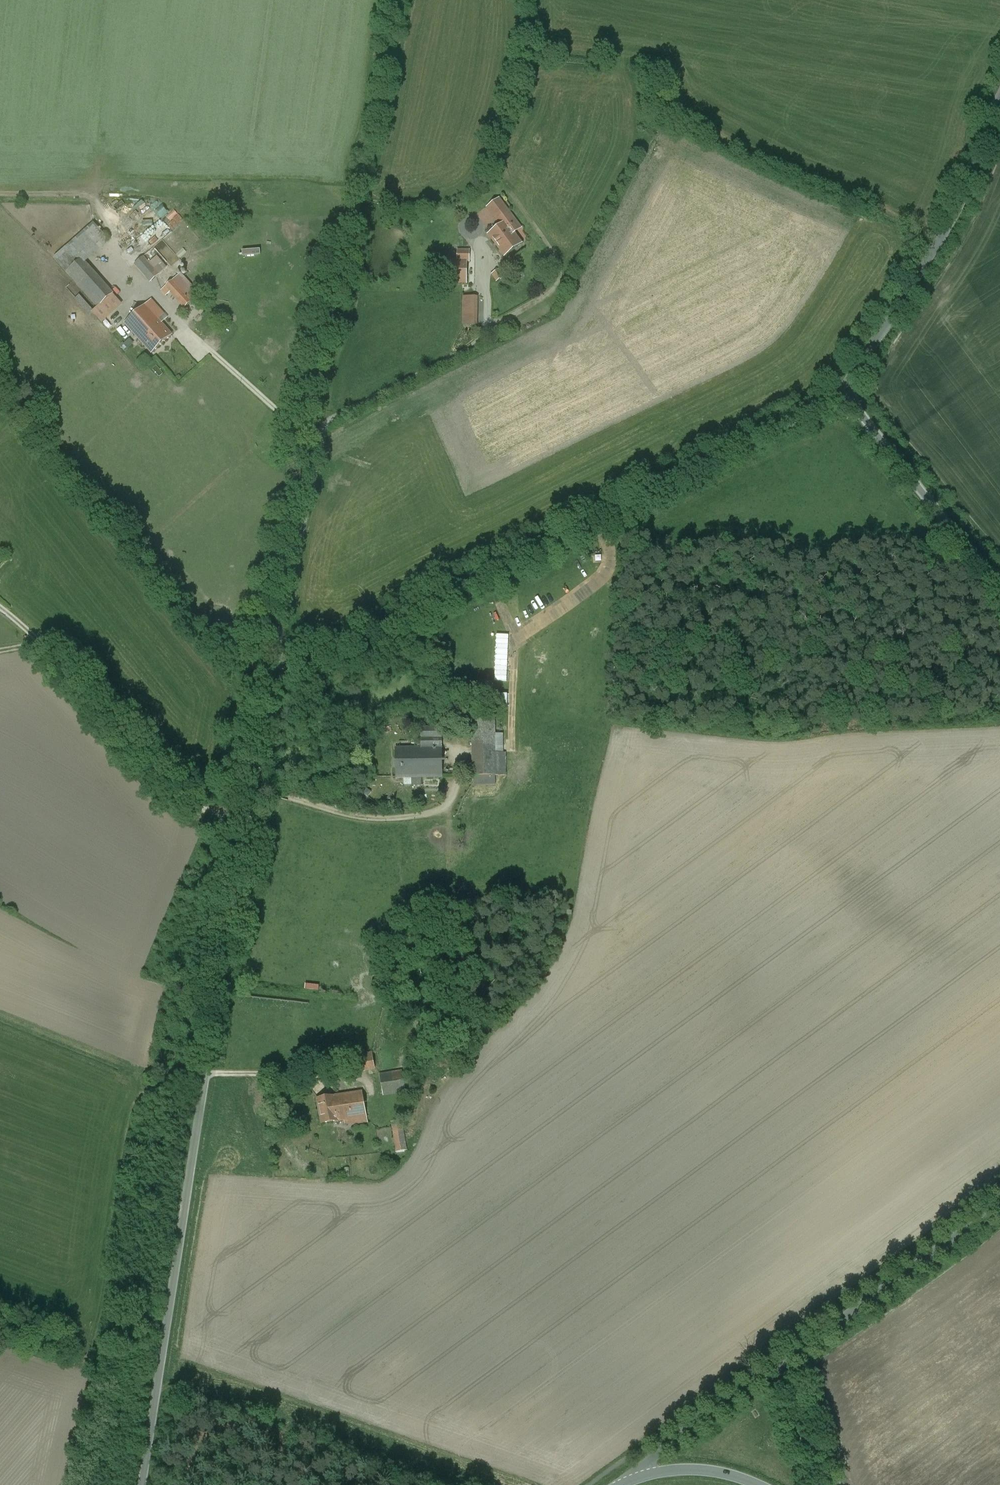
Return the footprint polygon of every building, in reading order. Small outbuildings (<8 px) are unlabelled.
[(499,197),(486,207),(499,225),(503,223),(499,218),(508,211),(509,210),(499,197)] [(142,203),(139,211),(146,214),(149,206),(142,203)] [(518,225),(508,211),(499,218),(503,223),(505,221),(511,230),(518,225)] [(499,225),(489,233),(505,255),(521,243),(511,230),(505,221),(503,223),(499,225)] [(113,294),(81,259),(105,238),(95,227),(56,262),(73,281),(98,308),(113,294)] [(165,240),(145,254),(159,272),(178,258),(165,240)] [(198,256),(202,243),(197,241),(192,254),(198,256)] [(469,250),(457,250),(457,259),(467,260),(467,261),(469,260),(469,250)] [(159,274),(143,256),(135,263),(151,281),(159,274)] [(457,259),(446,259),(446,281),(466,282),(467,261),(467,260),(457,259)] [(254,264),(237,268),(238,273),(255,270),(254,264)] [(502,267),(492,273),(497,281),(506,275),(502,267)] [(195,290),(180,273),(165,286),(170,291),(185,307),(199,295),(195,290)] [(170,291),(165,286),(161,290),(166,295),(170,291)] [(122,304),(113,294),(92,313),(93,314),(101,324),(122,304)] [(474,296),(464,296),(464,299),(463,304),(474,304),(474,296)] [(151,299),(125,322),(152,352),(171,335),(158,320),(164,314),(151,299)] [(474,304),(463,304),(463,325),(474,325),(474,304)] [(494,715),(472,715),(473,784),(495,783),(495,776),(495,754),(494,715)] [(430,723),(430,728),(421,728),(421,748),(396,748),(396,777),(442,776),(441,723),(430,723)] [(506,753),(495,754),(495,776),(506,776),(506,753)] [(372,1053),(356,1056),(359,1071),(375,1068),(372,1053)] [(401,1072),(380,1075),(383,1095),(405,1092),(401,1072)] [(362,1091),(333,1096),(337,1120),(352,1118),(353,1124),(368,1122),(362,1091)] [(333,1096),(317,1098),(322,1123),(337,1120),(333,1096)] [(402,1121),(392,1122),(397,1151),(407,1150),(402,1121)]
